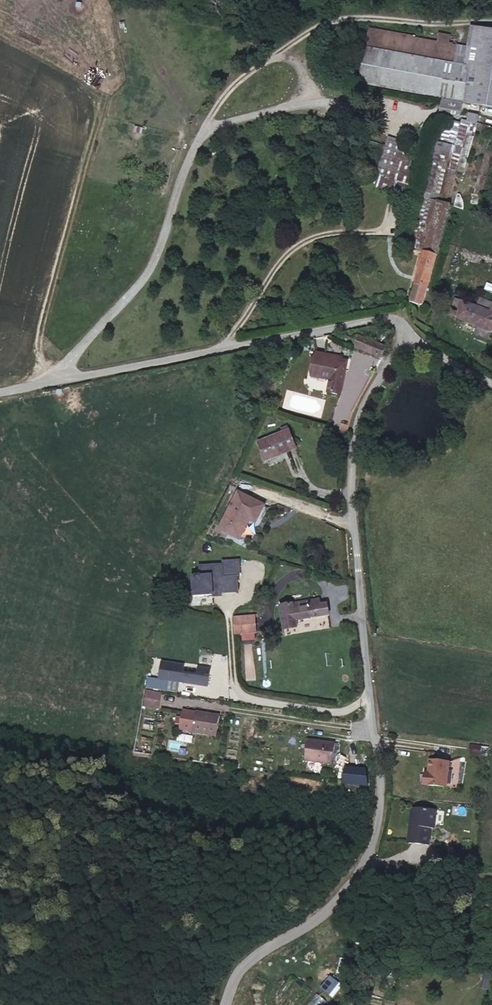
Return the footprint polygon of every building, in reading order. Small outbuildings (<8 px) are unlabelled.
[(354,85),(482,111),(486,87),(491,47),(491,38),(463,29),(461,49),(363,31),(354,85)] [(463,161),(484,164),(490,125),(478,124),(480,115),(470,114),(463,161)] [(406,196),(417,157),(404,153),(407,142),(386,136),(375,175),(382,177),(379,188),(406,196)] [(428,160),(449,167),(455,147),(434,140),(428,160)] [(422,246),(439,252),(454,208),(432,200),(428,212),(433,214),(422,246)] [(424,253),(410,303),(425,308),(439,257),(424,253)] [(491,309),(491,302),(485,299),(483,305),(461,297),(457,307),(450,304),(446,315),(480,327),(491,331),(491,309)] [(480,327),(477,334),(491,340),(491,331),(480,327)] [(379,359),(386,345),(359,334),(356,342),(353,348),(379,359)] [(345,337),(343,343),(353,348),(356,342),(345,337)] [(349,360),(320,353),(314,372),(330,377),(326,389),(340,393),(349,360)] [(298,451),(291,432),(258,442),(265,462),(298,451)] [(256,521),(265,505),(239,492),(219,530),(238,539),(249,517),(256,521)] [(195,575),(191,575),(191,595),(211,595),(211,592),(218,592),(218,594),(237,594),(237,578),(240,578),(240,562),(223,562),(223,565),(199,565),(199,574),(195,574),(195,575)] [(295,630),(293,624),(324,617),(321,603),(315,604),(314,599),(276,607),(282,633),(295,630)] [(257,618),(235,619),(236,635),(258,634),(257,618)] [(205,669),(153,661),(151,682),(203,689),(205,669)] [(164,694),(147,691),(144,706),(161,709),(164,694)] [(197,715),(183,713),(180,732),(195,733),(195,735),(217,738),(220,717),(197,713),(197,715)] [(333,747),(305,741),(301,763),(329,767),(333,747)] [(479,753),(469,751),(468,760),(478,762),(479,753)] [(447,768),(428,766),(427,779),(423,779),(422,790),(444,793),(447,768)] [(439,814),(416,812),(414,826),(410,826),(408,846),(430,849),(432,829),(436,829),(439,814)]
